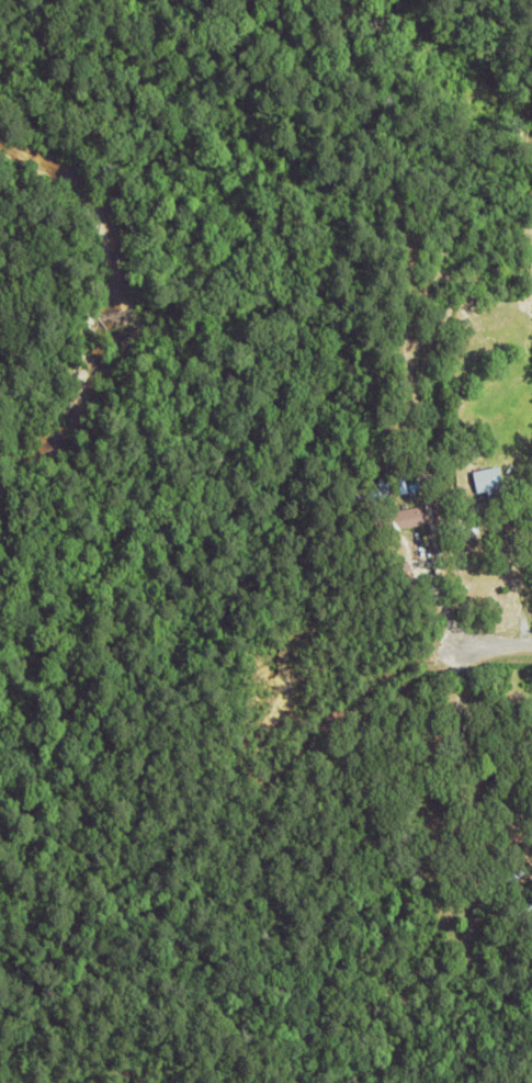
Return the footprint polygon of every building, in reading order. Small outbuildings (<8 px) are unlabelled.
[(498,497),(498,498),(488,500),(487,494),(479,496),(475,474),(501,467),(507,495),(498,497)] [(374,516),(425,507),(427,526),(377,533),(374,516)] [(444,521),(445,531),(443,531),(443,537),(437,537),(435,518),(441,518),(442,521),(444,521)] [(443,828),(444,821),(461,824),(460,833),(443,828)] [(530,898),(531,901),(531,913),(521,921),(513,909),(530,898)] [(429,961),(443,958),(445,966),(431,969),(429,961)]
